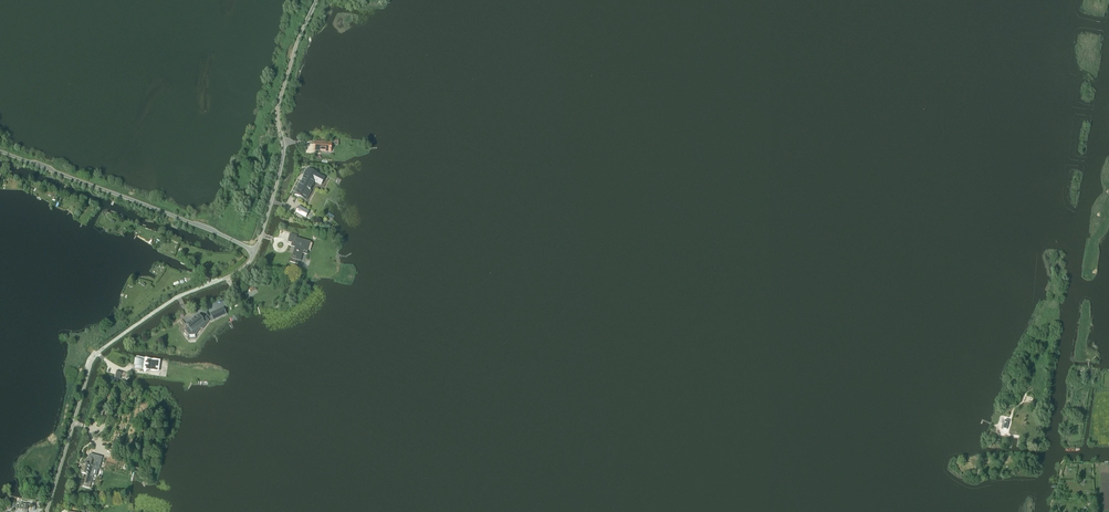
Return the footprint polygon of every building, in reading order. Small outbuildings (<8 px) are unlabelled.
[(332,144),(315,142),(315,150),(331,152),(332,144)] [(305,200),(315,182),(321,185),(324,178),(318,175),(308,170),(295,195),(305,200)] [(295,213),(305,218),(308,212),(298,207),(295,213)] [(291,258),(290,262),(298,264),(299,261),(301,261),(303,254),(306,255),(307,251),(310,243),(296,239),(297,236),(290,234),(288,242),(294,244),(293,247),(295,247),(293,256),(296,257),(296,259),(291,258)] [(210,314),(213,320),(226,314),(223,308),(210,314)] [(189,335),(189,340),(196,339),(195,335),(200,328),(202,329),(209,321),(206,317),(202,320),(199,315),(194,319),(193,319),(194,319),(191,321),(186,325),(189,327),(185,330),(189,335)] [(135,366),(136,366),(136,369),(157,372),(158,361),(139,358),(138,361),(136,360),(135,364),(135,366)] [(127,378),(128,374),(117,370),(117,371),(116,374),(115,377),(120,379),(121,376),(127,378)] [(85,464),(84,464),(81,474),(82,474),(81,477),(85,478),(83,486),(89,488),(90,486),(93,487),(100,461),(97,461),(98,458),(91,456),(89,462),(86,461),(85,464)]
